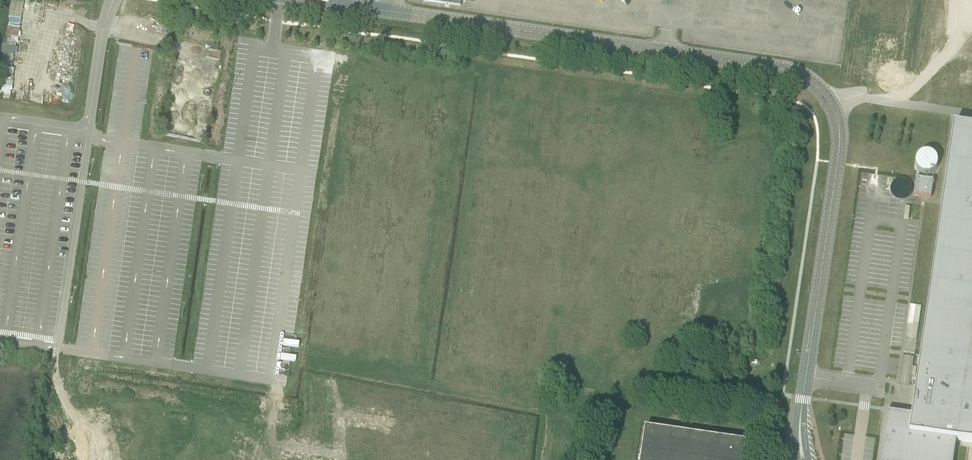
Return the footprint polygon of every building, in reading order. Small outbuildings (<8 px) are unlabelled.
[(20,20),(21,1),(10,0),(9,19),(20,20)] [(4,47),(15,48),(18,27),(7,25),(4,47)] [(971,444),(971,128),(954,125),(912,416),(887,412),(880,459),(953,459),(956,442),(971,444)] [(912,169),(929,177),(938,160),(921,151),(912,169)] [(931,199),(933,181),(916,179),(913,196),(931,199)] [(907,324),(905,337),(915,339),(917,326),(907,324)] [(746,443),(645,428),(645,429),(640,459),(743,459),(746,443)]
